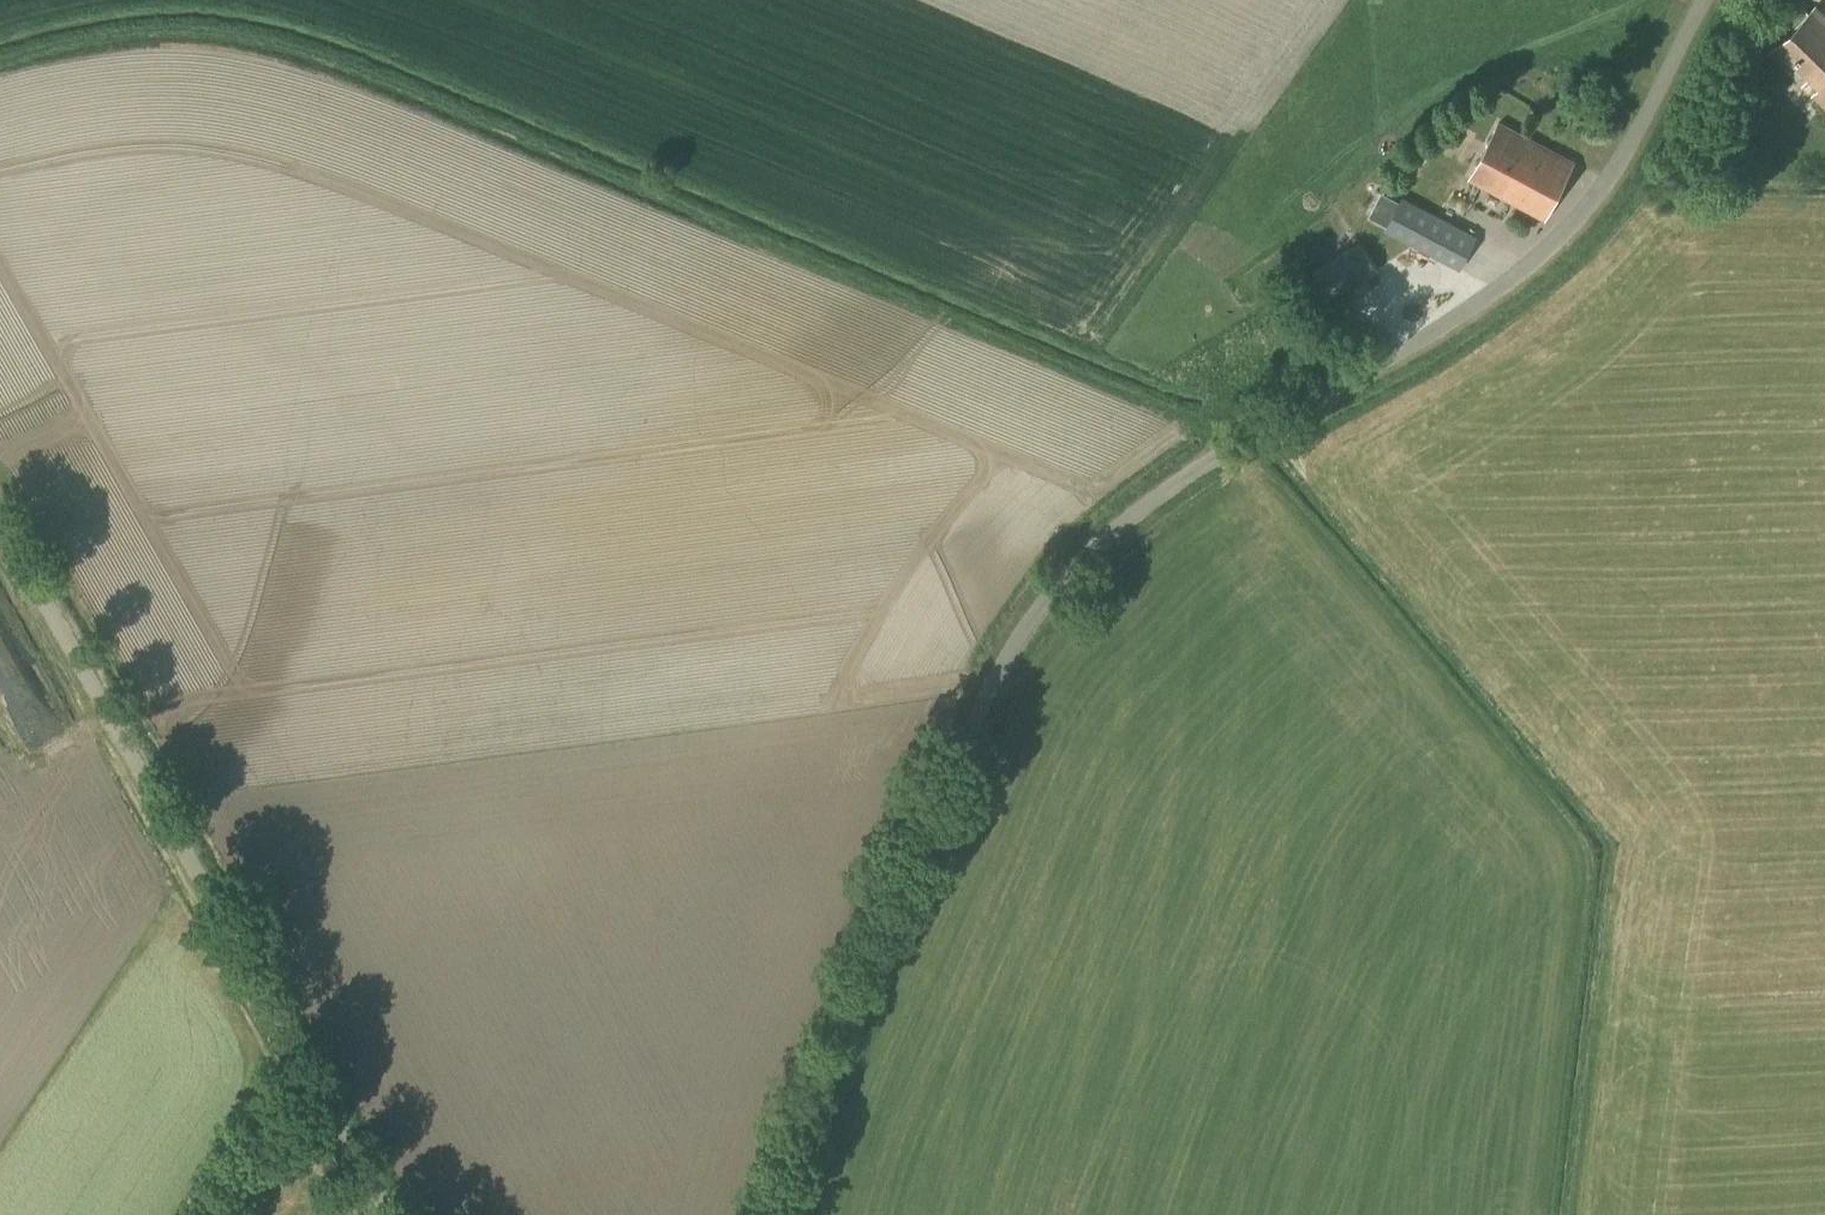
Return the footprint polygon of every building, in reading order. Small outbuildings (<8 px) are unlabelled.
[(1814,7),(1771,52),(1802,83),(1808,77),(1819,88),(1814,93),(1824,104),(1824,17),(1814,7)] [(1545,218),(1569,172),(1574,163),(1498,123),(1469,178),(1545,218)] [(1437,214),(1403,197),(1384,230),(1459,269),(1478,236),(1459,226),(1466,210),(1444,201),(1437,214)] [(1332,302),(1379,270),(1359,241),(1311,271),(1332,302)]
